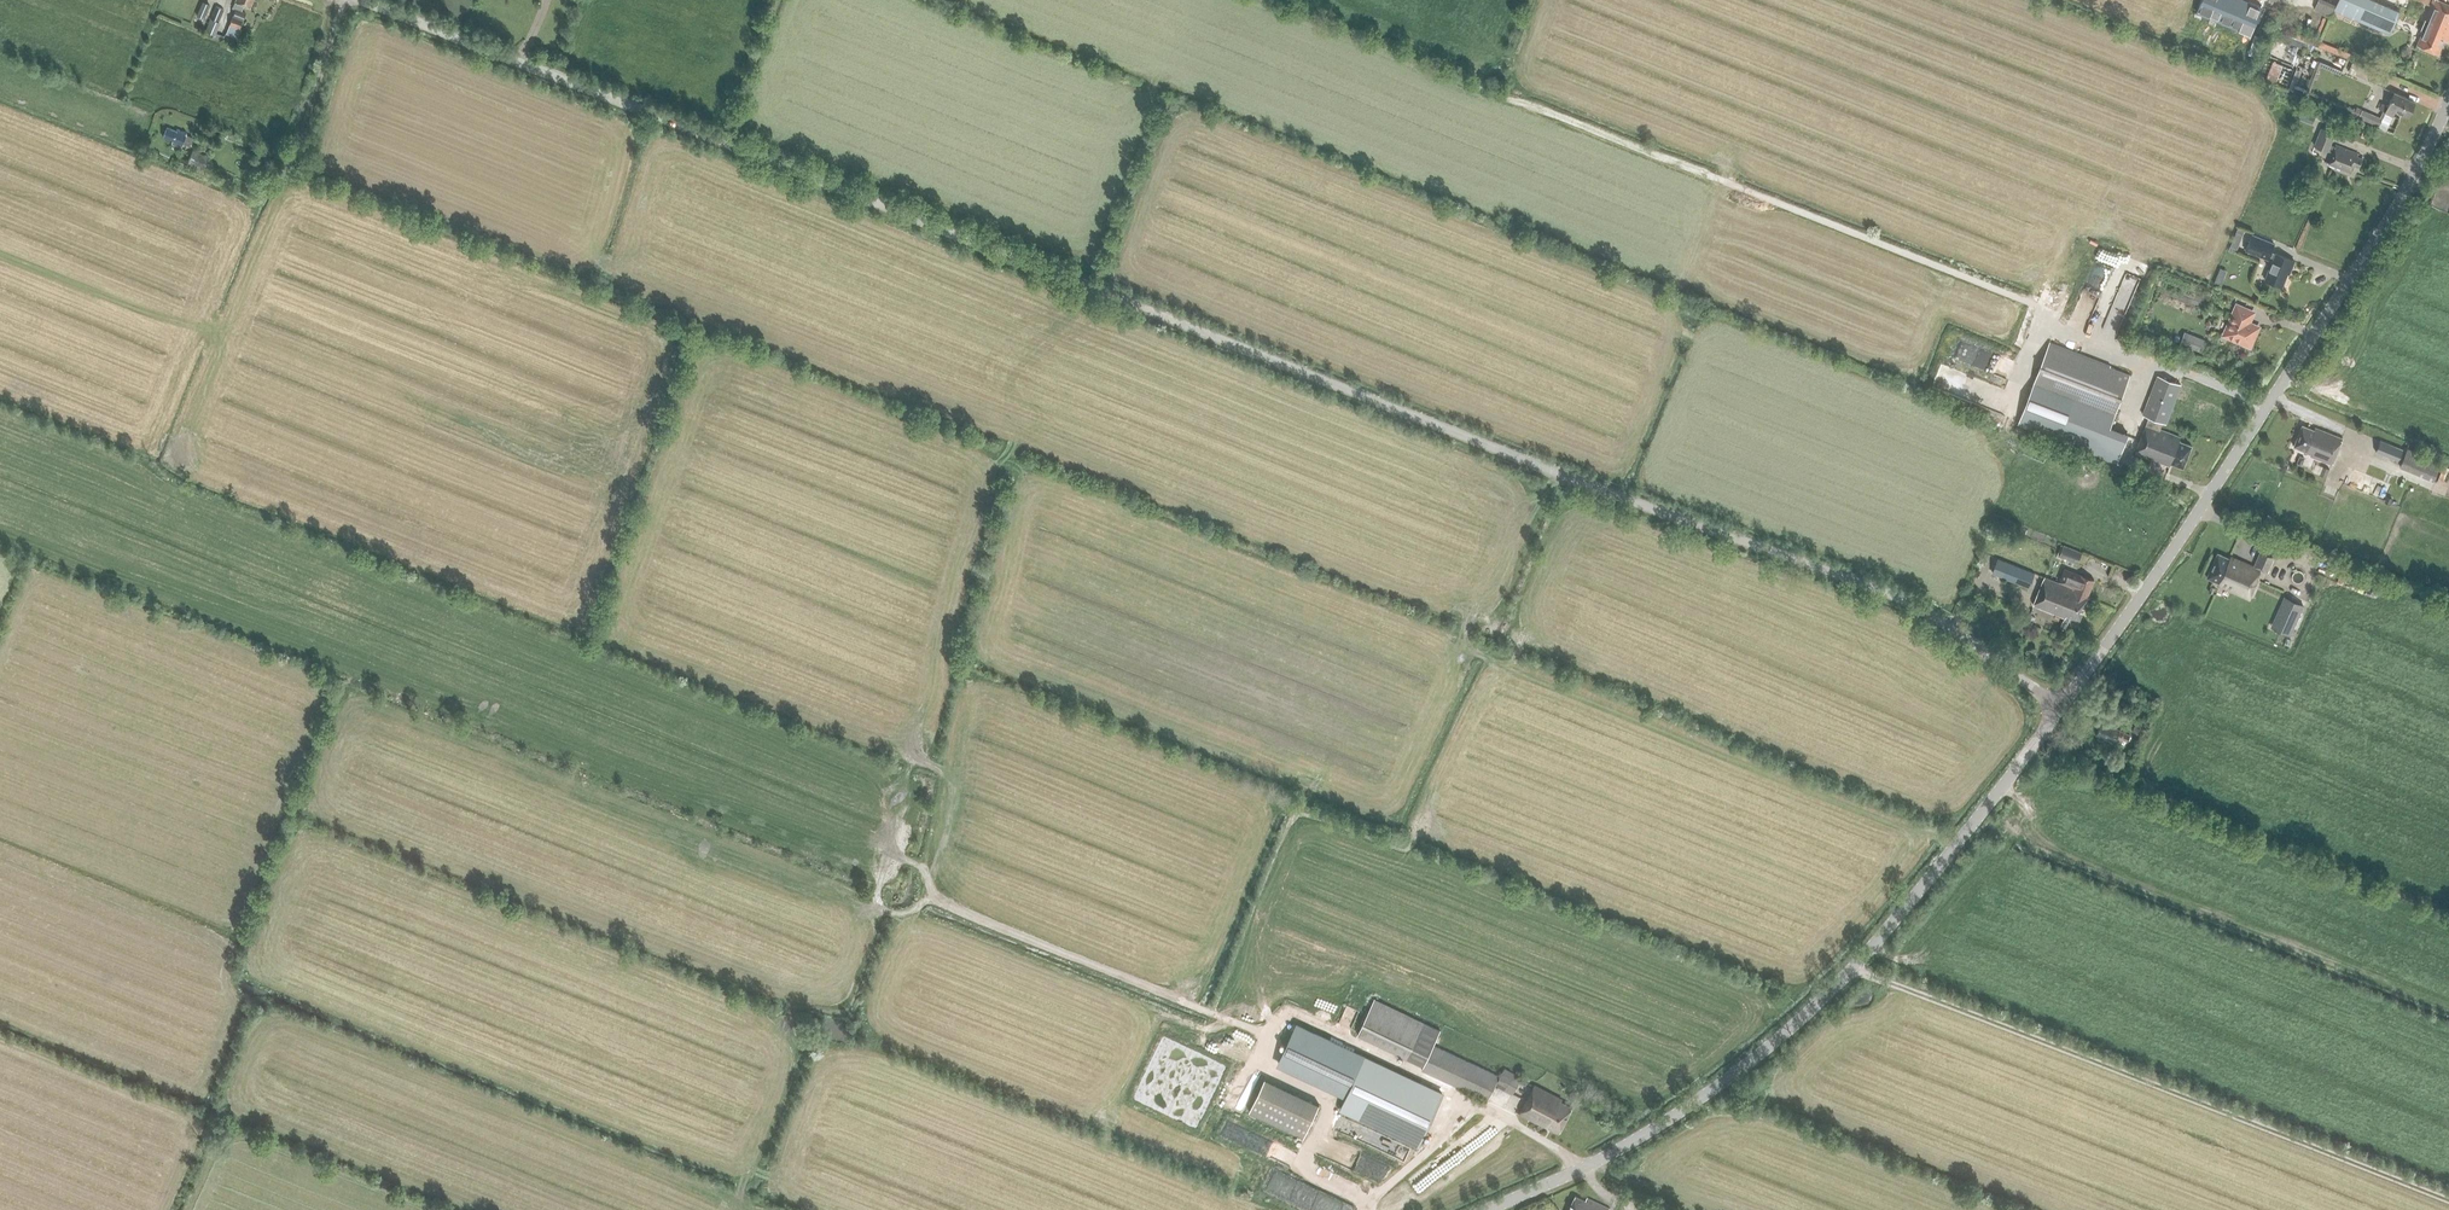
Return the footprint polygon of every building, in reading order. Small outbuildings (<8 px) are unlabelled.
[(236,9),(241,11),(244,5),(250,8),(253,0),(235,0),(234,2),(235,2),(233,8),(236,9)] [(2261,7),(2246,0),(2201,0),(2196,12),(2250,34),(2261,7)] [(2389,34),(2399,12),(2371,0),(2338,0),(2334,10),(2389,34)] [(2424,32),(2418,46),(2439,55),(2445,41),(2448,43),(2448,41),(2448,7),(2434,0),(2421,31),(2424,32)] [(204,18),(210,4),(202,1),(196,15),(204,18)] [(216,6),(205,31),(215,35),(220,22),(218,21),(223,9),(216,6)] [(229,25),(239,29),(243,20),(242,19),(245,13),(241,11),(236,9),(229,25)] [(2268,78),(2278,80),(2281,64),(2271,62),(2268,78)] [(2348,71),(2368,80),(2372,71),(2352,63),(2348,71)] [(2385,86),(2388,78),(2372,71),(2368,80),(2385,86)] [(2414,101),(2393,93),(2388,107),(2381,105),(2379,110),(2384,112),(2378,128),(2387,131),(2395,111),(2408,116),(2414,101)] [(2316,114),(2301,109),(2298,118),(2312,124),(2316,114)] [(2362,110),(2358,117),(2366,121),(2369,114),(2362,110)] [(204,124),(201,132),(212,136),(215,128),(204,124)] [(163,137),(173,141),(172,143),(181,147),(183,143),(189,145),(192,138),(185,135),(186,133),(177,129),(176,131),(167,128),(163,137)] [(2358,154),(2336,146),(2335,147),(2331,145),(2335,134),(2322,129),(2315,146),(2328,152),(2328,151),(2333,153),(2329,164),(2351,173),(2354,165),(2359,167),(2362,158),(2357,157),(2358,154)] [(202,171),(204,167),(208,157),(192,151),(187,165),(202,171)] [(2244,231),(2237,228),(2232,241),(2239,244),(2244,231)] [(2253,233),(2247,249),(2274,260),(2265,281),(2281,288),(2288,269),(2291,270),(2295,262),(2276,254),(2271,253),(2275,242),(2253,233)] [(2222,285),(2226,269),(2218,267),(2214,282),(2222,285)] [(2258,328),(2248,324),(2253,313),(2237,306),(2224,335),(2250,347),(2258,328)] [(2199,351),(2204,340),(2184,332),(2179,343),(2199,351)] [(2117,463),(2127,435),(2109,428),(2129,375),(2049,344),(2031,390),(2071,405),(2057,440),(2117,463)] [(2160,430),(2162,423),(2165,424),(2180,385),(2158,377),(2142,416),(2149,418),(2135,453),(2152,460),(2152,458),(2157,460),(2156,461),(2169,467),(2171,463),(2183,468),(2191,446),(2179,442),(2180,438),(2160,430)] [(2331,465),(2341,439),(2315,429),(2314,431),(2302,426),(2294,447),(2305,451),(2304,454),(2331,465)] [(2402,450),(2380,441),(2376,452),(2398,461),(2402,450)] [(2406,445),(2397,465),(2434,481),(2443,461),(2406,445)] [(2323,466),(2320,475),(2326,477),(2329,469),(2323,466)] [(2082,552),(2063,544),(2058,556),(2077,564),(2082,552)] [(2217,554),(2206,578),(2218,583),(2217,586),(2249,600),(2258,580),(2256,579),(2260,570),(2267,573),(2273,558),(2260,552),(2253,567),(2230,557),(2229,559),(2217,554)] [(1992,574),(2028,588),(2033,574),(1998,560),(1992,574)] [(2072,589),(2044,578),(2033,606),(2064,618),(2063,621),(2067,622),(2070,617),(2079,620),(2088,598),(2087,598),(2093,580),(2080,575),(2080,576),(2063,570),(2058,583),(2072,588),(2072,589)] [(2275,618),(2284,622),(2280,632),(2290,636),(2303,605),(2284,597),(2275,618)] [(2132,731),(2140,734),(2145,720),(2137,718),(2132,731)] [(2114,743),(2116,738),(2127,742),(2130,736),(2118,731),(2119,730),(2100,723),(2096,735),(2105,738),(2104,739),(2114,743)] [(1356,1035),(1423,1066),(1432,1046),(1439,1031),(1373,1000),(1356,1035)] [(1418,1144),(1441,1096),(1362,1059),(1363,1058),(1296,1026),(1278,1063),(1345,1095),(1340,1108),(1418,1144)] [(1512,1094),(1520,1077),(1502,1069),(1499,1077),(1432,1046),(1423,1066),(1421,1070),(1487,1101),(1495,1085),(1512,1094)] [(1302,1136),(1316,1101),(1259,1079),(1245,1114),(1302,1136)] [(1560,1102),(1561,1100),(1534,1086),(1520,1114),(1559,1134),(1572,1108),(1560,1102)] [(1379,1183),(1388,1166),(1361,1153),(1353,1169),(1379,1183)] [(1383,1209),(1399,1209),(1424,1189),(1418,1182),(1401,1196),(1396,1190),(1382,1202),(1386,1207),(1383,1209)] [(1609,1208),(1585,1198),(1584,1201),(1574,1197),(1569,1209),(1608,1209),(1609,1208)]
